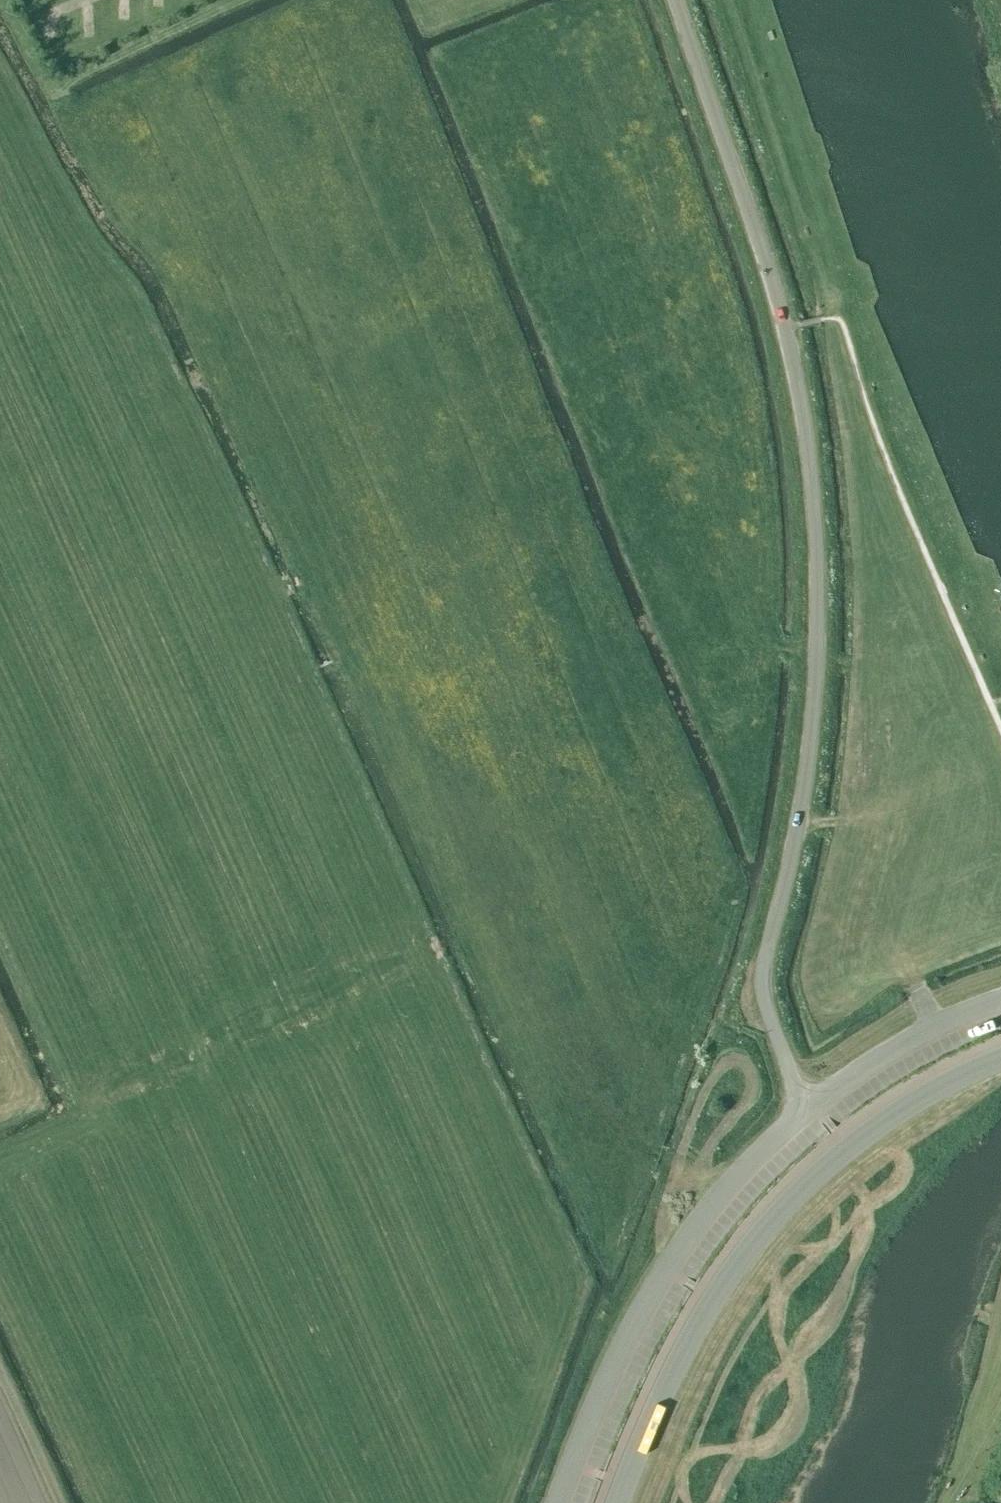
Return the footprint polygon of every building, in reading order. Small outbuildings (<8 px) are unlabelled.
[(866,955),(877,952),(873,936),(862,938),(866,955)]
